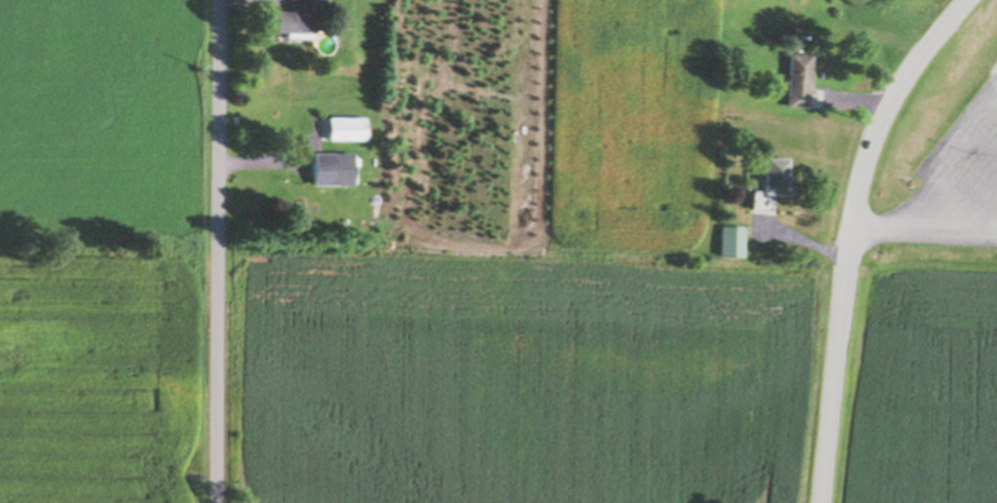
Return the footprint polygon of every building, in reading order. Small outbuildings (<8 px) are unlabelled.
[(301,8),(323,8),(323,0),(301,0),(301,8)] [(276,10),(314,11),(314,33),(275,32),(276,10)] [(790,53),(813,54),(811,91),(809,91),(808,107),(787,106),(790,53)] [(330,116),(366,116),(366,139),(330,139),(330,116)] [(314,152),(354,152),(354,156),(359,156),(359,163),(354,163),(354,184),(314,184),(314,152)] [(764,158),(786,159),(786,176),(788,176),(788,195),(762,194),(764,158)] [(721,226),(743,227),(742,257),(720,256),(721,226)]
